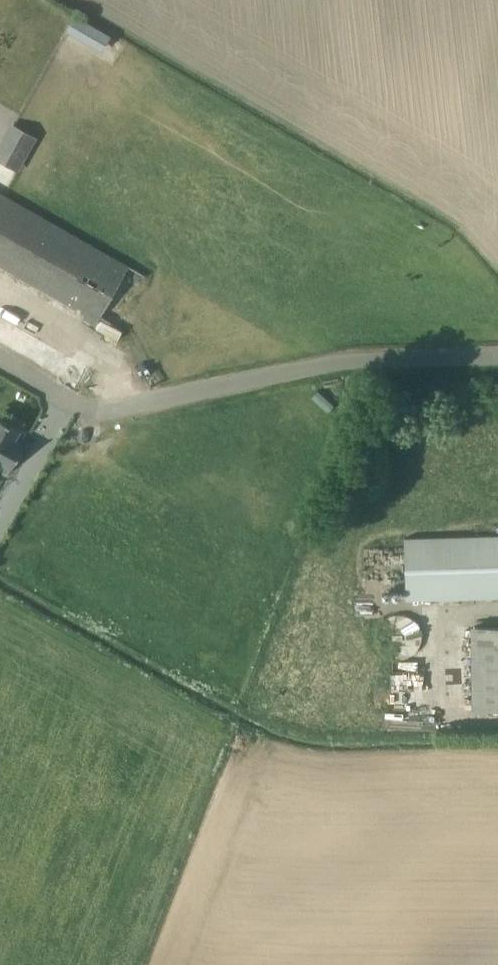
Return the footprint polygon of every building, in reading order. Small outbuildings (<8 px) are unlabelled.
[(109,36),(88,23),(82,34),(103,46),(109,36)] [(1,147),(0,149),(0,160),(15,169),(21,158),(1,147)] [(12,200),(0,193),(0,221),(12,200)] [(0,420),(0,470),(6,474),(9,469),(10,469),(23,446),(14,440),(19,431),(0,420)] [(406,537),(407,599),(497,597),(497,535),(406,537)] [(369,653),(407,655),(408,620),(371,618),(369,653)] [(471,710),(497,710),(497,626),(470,626),(471,710)]
